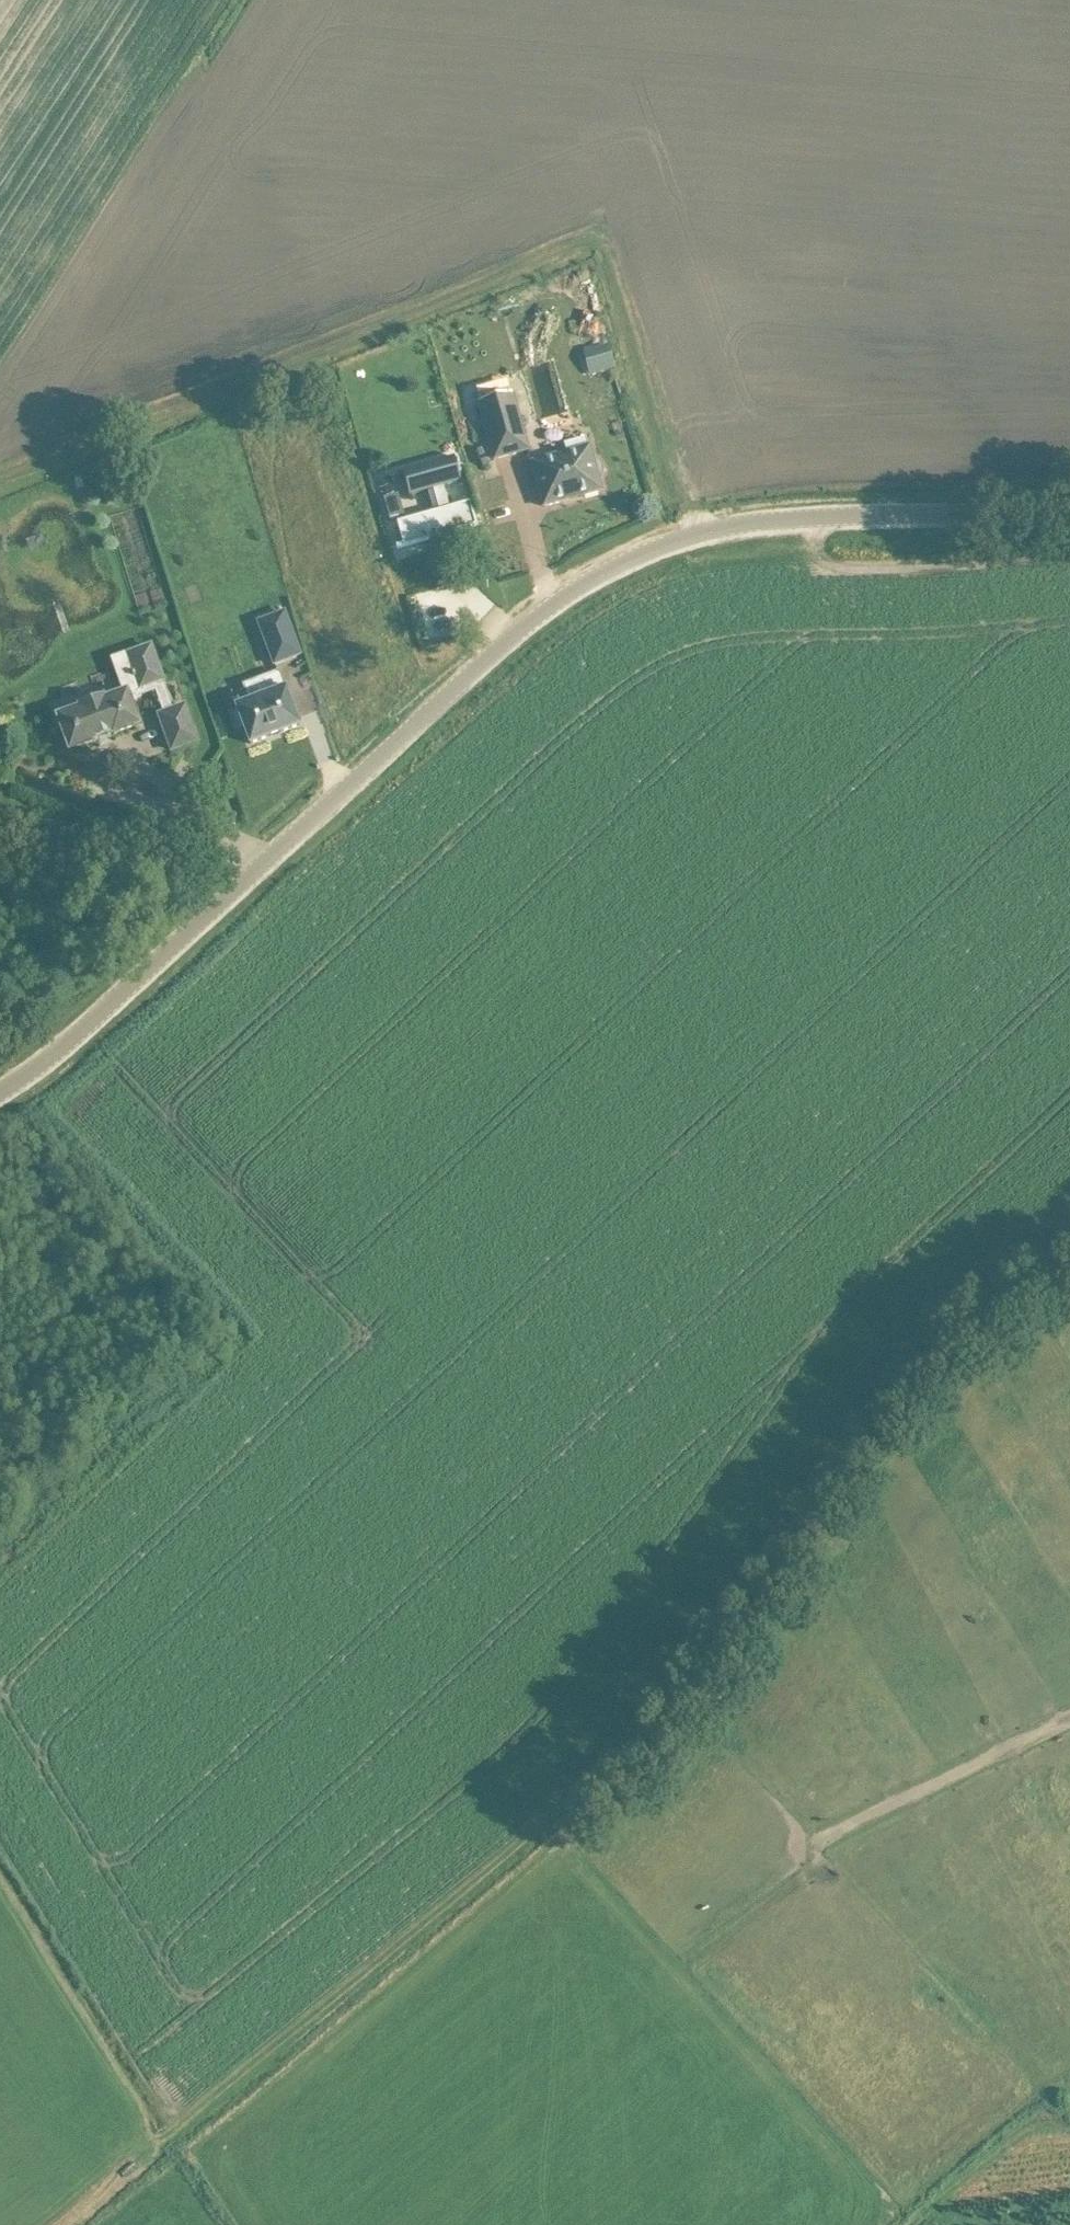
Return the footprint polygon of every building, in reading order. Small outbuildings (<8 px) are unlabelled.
[(609,344),(583,351),(590,374),(615,367),(609,344)] [(513,393),(479,402),(495,458),(528,449),(513,393)] [(596,456),(592,455),(590,446),(532,462),(544,506),(602,490),(599,480),(602,477),(603,473),(604,471),(604,469),(603,465),(603,464),(602,462),(601,461),(599,459),(596,456)] [(397,516),(404,539),(446,528),(447,533),(468,527),(467,522),(476,519),(469,496),(448,502),(442,478),(457,474),(451,451),(402,464),(409,487),(432,481),(439,504),(397,516)] [(274,664),(301,654),(291,629),(265,639),(274,664)] [(151,646),(130,653),(142,686),(103,700),(102,696),(81,704),(82,707),(58,716),(70,749),(96,740),(95,737),(112,731),(113,733),(138,724),(129,698),(156,689),(165,712),(159,714),(172,750),(198,740),(185,705),(172,710),(162,680),(163,680),(151,646)] [(251,743),(300,725),(286,687),(284,688),(278,672),(244,685),(250,701),(237,706),(238,711),(234,712),(239,726),(244,725),(251,743)]
